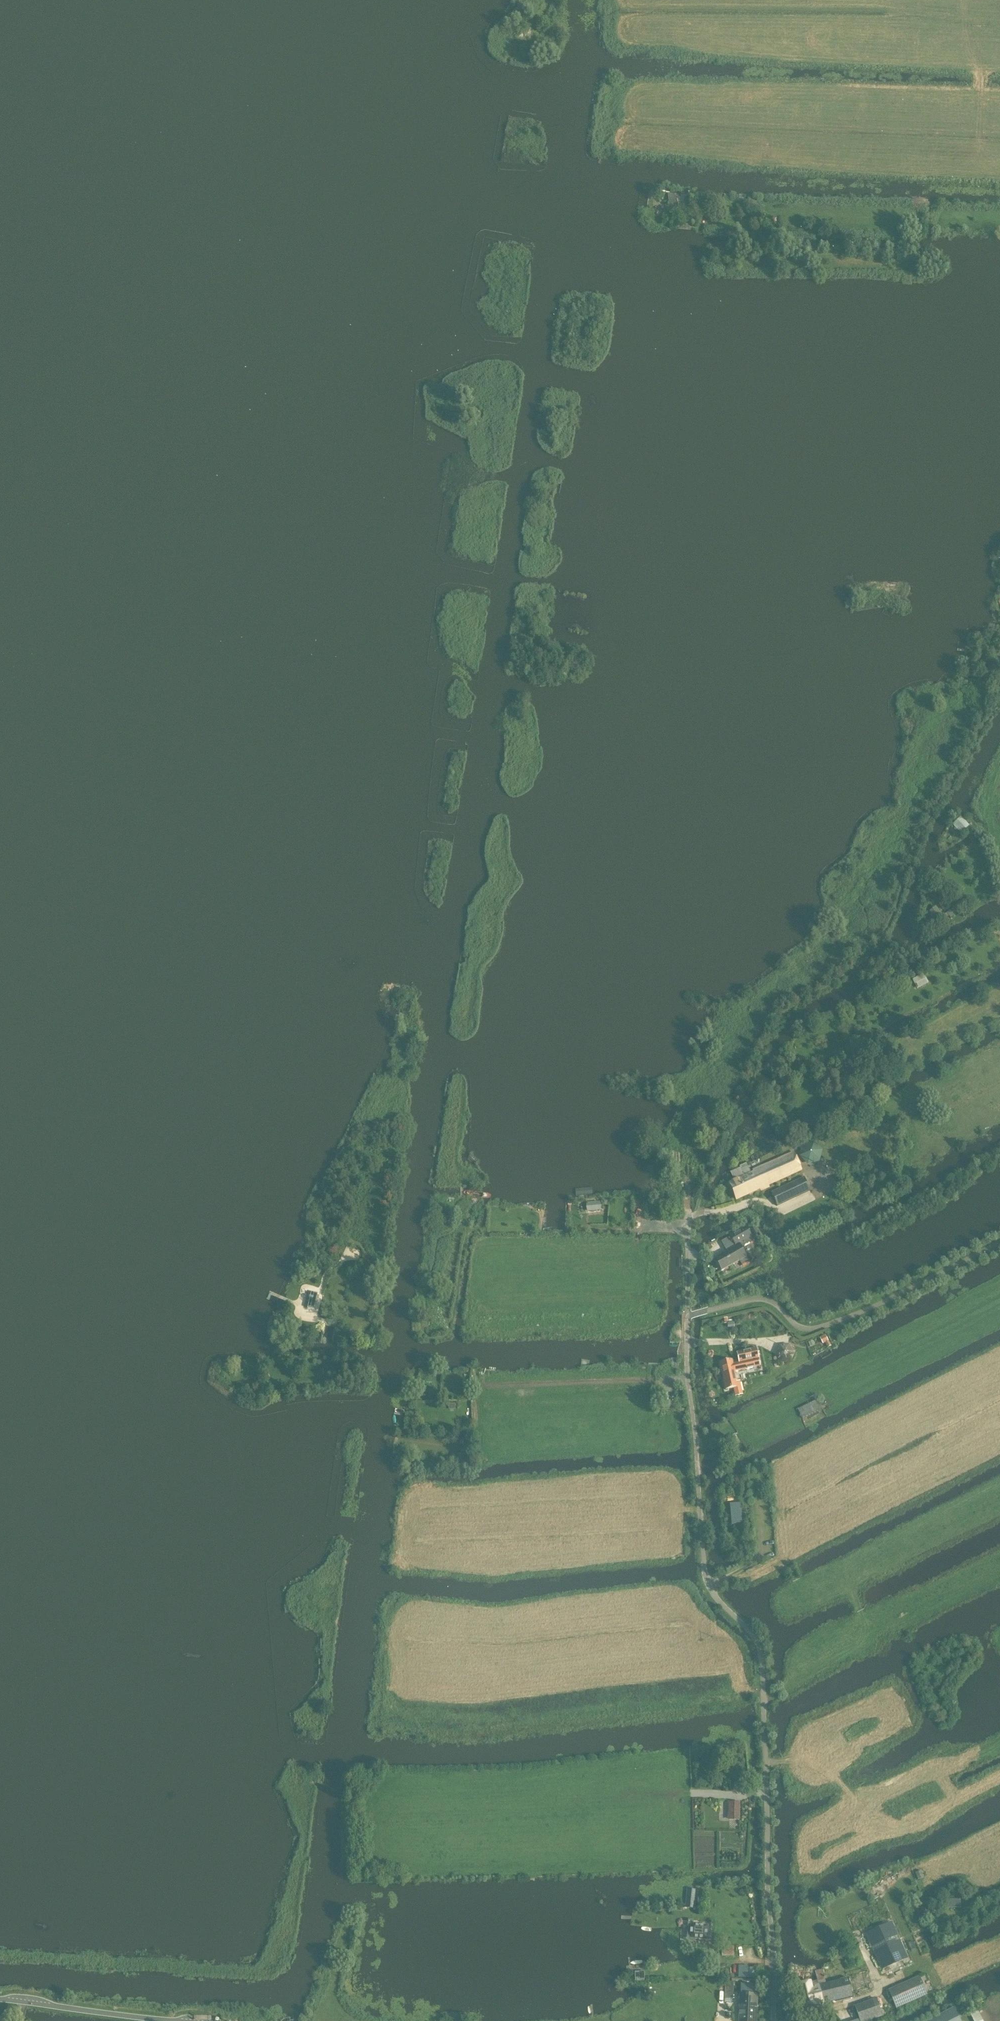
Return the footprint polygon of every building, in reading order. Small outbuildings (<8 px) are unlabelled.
[(677,215),(676,210),(677,210),(677,204),(683,204),(682,194),(668,195),(670,212),(673,211),(673,215),(677,215)] [(961,818),(952,826),(961,835),(969,827),(961,818)] [(936,907),(928,913),(938,926),(949,917),(946,914),(943,917),(936,907)] [(916,990),(928,984),(923,974),(912,980),(916,990)] [(737,1200),(801,1171),(794,1153),(753,1171),(754,1173),(751,1174),(746,1163),(739,1166),(740,1168),(730,1172),(735,1182),(730,1184),(737,1200)] [(777,1206),(810,1191),(804,1178),(772,1193),(777,1206)] [(587,1212),(596,1212),(595,1203),(587,1204),(587,1212)] [(736,1248),(715,1260),(721,1271),(739,1261),(742,1265),(749,1261),(741,1248),(754,1241),(747,1227),(729,1236),(736,1248)] [(304,1307),(308,1308),(314,1310),(314,1309),(313,1309),(317,1294),(318,1294),(312,1292),(308,1291),(304,1307)] [(727,1324),(728,1328),(734,1328),(734,1322),(727,1322),(727,1318),(724,1318),(725,1324),(727,1324)] [(825,1343),(828,1348),(831,1346),(829,1341),(828,1341),(825,1335),(820,1338),(823,1344),(825,1343)] [(781,1364),(792,1362),(795,1352),(788,1344),(778,1345),(774,1355),(781,1364)] [(734,1360),(721,1363),(727,1391),(735,1390),(737,1397),(743,1396),(740,1382),(738,1383),(736,1372),(761,1367),(759,1360),(760,1359),(757,1349),(738,1353),(740,1364),(735,1365),(734,1360)] [(802,1419),(819,1411),(815,1401),(797,1410),(802,1419)] [(734,1453),(742,1448),(735,1434),(727,1439),(734,1453)] [(731,1516),(732,1525),(742,1524),(740,1504),(735,1504),(736,1516),(731,1516)] [(739,1821),(739,1803),(728,1802),(728,1821),(739,1821)] [(947,1909),(960,1909),(960,1899),(947,1899),(947,1909)] [(885,1901),(847,1917),(852,1929),(859,1926),(882,1974),(911,1961),(885,1901)] [(691,1938),(690,1939),(691,1939),(706,1940),(707,1940),(707,1939),(708,1927),(708,1926),(707,1926),(692,1925),(691,1925),(691,1926),(691,1938)] [(722,1947),(722,1957),(734,1956),(733,1946),(722,1947)] [(745,1978),(746,1966),(738,1966),(738,1977),(745,1978)] [(810,1982),(797,1986),(803,2010),(853,1998),(848,1979),(826,1984),(822,1970),(815,1972),(817,1982),(810,1983),(810,1982)] [(919,1977),(889,1991),(897,2008),(927,1995),(919,1977)] [(734,1999),(734,1983),(726,1983),(726,1999),(734,1999)] [(757,1986),(741,1985),(741,1994),(740,1994),(739,2020),(757,2020),(758,1995),(757,1995),(757,1986)] [(872,2020),(881,2016),(875,1999),(854,2006),(859,2019),(854,2020),(872,2020)] [(954,2008),(929,2020),(961,2020),(954,2008)] [(970,2014),(974,2020),(983,2020),(978,2010),(970,2014)]
